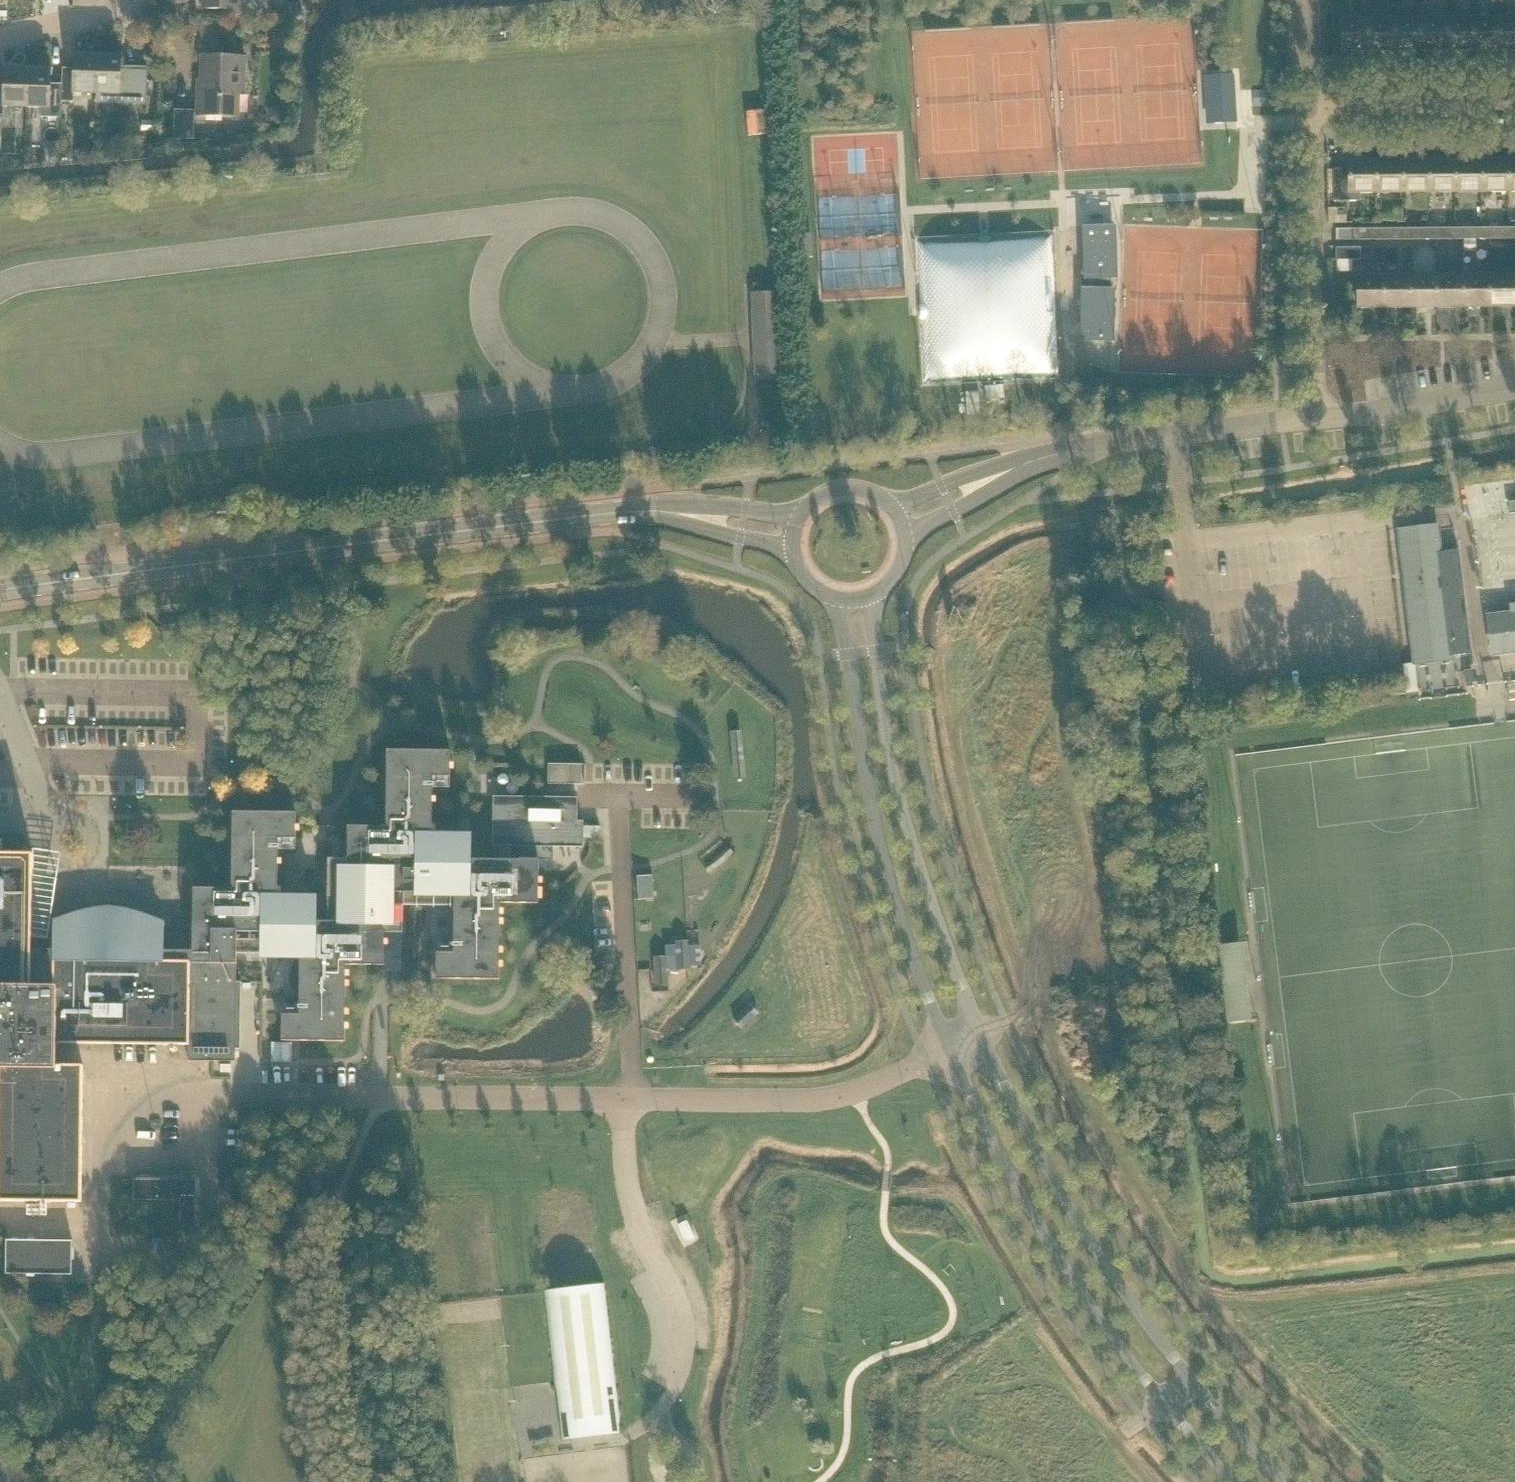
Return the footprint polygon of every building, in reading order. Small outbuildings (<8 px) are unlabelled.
[(292,15),(292,21),(297,23),(303,18),(303,11),(297,9),(292,15)] [(62,90),(62,101),(74,102),(74,92),(97,93),(99,55),(75,54),(75,74),(63,74),(62,90)] [(97,102),(147,104),(148,70),(122,70),(122,55),(99,55),(97,93),(97,102)] [(244,90),(245,58),(205,57),(204,92),(199,92),(198,114),(238,116),(239,90),(244,90)] [(4,115),(4,106),(27,107),(29,68),(5,68),(5,88),(0,88),(0,115),(4,115)] [(40,117),(50,117),(62,117),(62,101),(62,90),(51,89),(52,69),(29,68),(27,107),(40,107),(40,117)] [(1209,76),(1212,125),(1236,123),(1234,75),(1209,76)] [(189,139),(190,110),(175,110),(174,139),(189,139)] [(141,121),(141,133),(153,133),(154,122),(141,121)] [(48,143),(48,156),(61,157),(61,143),(48,143)] [(138,148),(139,160),(151,159),(150,147),(138,148)] [(1456,193),(1482,192),(1482,161),(1456,162),(1456,193)] [(1482,192),(1509,192),(1509,161),(1482,161),(1482,192)] [(1351,202),(1350,194),(1377,193),(1376,162),(1349,163),(1349,171),(1335,171),(1335,202),(1351,202)] [(1377,193),(1403,193),(1403,162),(1376,162),(1377,193)] [(1403,193),(1429,193),(1429,162),(1403,162),(1403,193)] [(1429,162),(1429,193),(1456,193),(1456,162),(1429,162)] [(1116,278),(1114,226),(1088,227),(1088,289),(1085,289),(1086,341),(1113,341),(1113,278),(1116,278)] [(1419,240),(1432,240),(1432,228),(1418,229),(1419,240)] [(1432,240),(1445,240),(1445,228),(1432,228),(1432,240)] [(1445,228),(1445,240),(1459,240),(1459,228),(1445,228)] [(1459,240),(1472,240),(1472,228),(1459,228),(1459,240)] [(1472,240),(1486,240),(1485,228),(1472,228),(1472,240)] [(1486,240),(1499,239),(1499,228),(1485,228),(1486,240)] [(1499,239),(1512,239),(1512,228),(1499,228),(1499,239)] [(1352,241),(1365,241),(1365,229),(1352,229),(1352,230),(1352,240),(1352,241)] [(1365,241),(1378,241),(1378,229),(1365,229),(1365,241)] [(1378,241),(1392,240),(1392,229),(1378,229),(1378,241)] [(1392,240),(1405,240),(1405,229),(1392,229),(1392,240)] [(1405,240),(1419,240),(1418,229),(1405,229),(1405,240)] [(1337,240),(1352,240),(1352,230),(1337,230),(1337,240)] [(1336,259),(1361,259),(1361,246),(1336,246),(1336,259)] [(1373,264),(1373,276),(1358,276),(1359,308),(1385,308),(1385,276),(1384,276),(1384,264),(1373,264)] [(1411,276),(1412,308),(1438,307),(1438,275),(1411,276)] [(1438,307),(1464,307),(1464,275),(1438,275),(1438,307)] [(1464,275),(1464,307),(1491,307),(1491,275),(1464,275)] [(1491,307),(1514,307),(1514,275),(1491,275),(1491,307)] [(1385,276),(1385,308),(1412,308),(1411,276),(1385,276)] [(1004,385),(985,386),(986,400),(1005,398),(1004,385)] [(966,392),(967,416),(981,415),(979,391),(966,392)] [(1407,606),(1415,664),(1434,662),(1453,659),(1453,656),(1462,655),(1471,654),(1471,652),(1468,652),(1467,637),(1465,622),(1463,619),(1460,618),(1457,618),(1455,598),(1456,598),(1459,596),(1460,594),(1457,573),(1455,552),(1458,552),(1458,550),(1440,552),(1437,526),(1417,528),(1398,531),(1407,606)] [(1487,616),(1492,655),(1514,652),(1514,612),(1487,616)] [(243,646),(229,646),(229,656),(243,656),(243,646)] [(1466,684),(1472,682),(1471,671),(1464,672),(1466,684)] [(0,1067),(0,1083),(0,1201),(82,1202),(83,1065),(56,1065),(57,1043),(189,1044),(189,1060),(236,1061),(236,1049),(240,1049),(241,982),(237,982),(237,932),(276,932),(276,955),(301,955),(300,1015),(283,1015),(282,1041),(345,1041),(346,965),(385,966),(385,932),(372,932),(372,924),(391,924),(392,870),(431,870),(430,893),(455,894),(454,954),(437,953),(437,979),(500,980),(501,904),(539,904),(540,860),(538,860),(538,848),(584,848),(584,822),(578,822),(578,799),(494,797),(493,847),(496,847),(496,861),(470,861),(471,838),(432,837),(433,777),(451,778),(451,752),(388,751),(387,827),(349,827),(348,860),(361,861),(361,868),(342,868),(341,922),(316,922),(316,899),(278,898),(279,839),(296,839),(296,813),(233,812),(232,889),(194,888),(193,935),(163,934),(163,926),(141,918),(124,913),(117,912),(117,908),(109,907),(102,908),(102,912),(94,912),(75,917),(56,924),(56,931),(32,931),(33,854),(0,853),(0,1067)] [(549,764),(548,785),(582,785),(582,765),(549,764)] [(655,957),(656,986),(668,985),(667,956),(655,957)] [(196,1226),(196,1179),(134,1179),(134,1200),(180,1200),(180,1226),(196,1226)] [(73,1240),(15,1240),(15,1274),(73,1275),(73,1240)] [(561,1430),(621,1423),(605,1284),(541,1291),(553,1391),(556,1391),(561,1430)] [(622,1433),(621,1423),(561,1430),(562,1440),(622,1433)]
